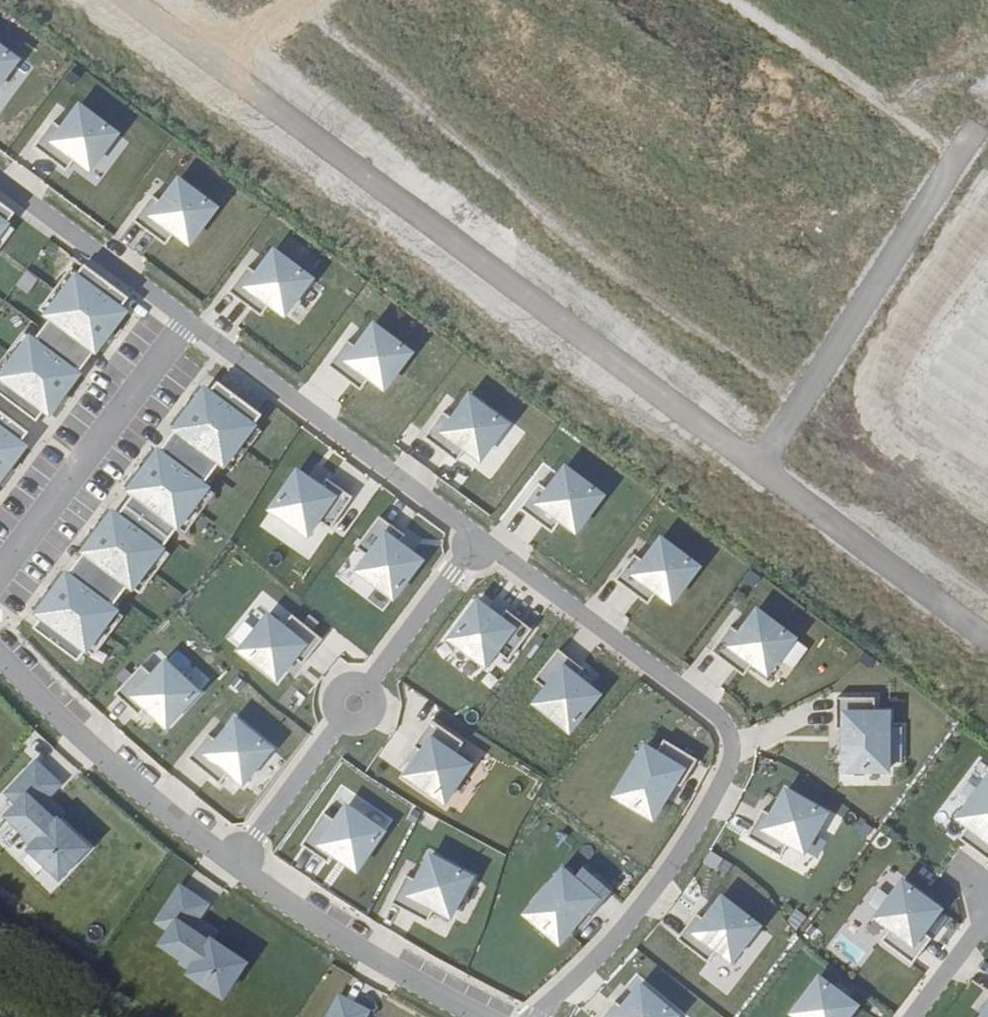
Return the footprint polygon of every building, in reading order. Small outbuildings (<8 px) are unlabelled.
[(0,48),(0,84),(17,61),(0,48)] [(117,135),(79,107),(62,130),(53,123),(34,148),(66,172),(75,160),(90,171),(117,135)] [(216,209),(179,181),(162,204),(152,197),(133,222),(165,246),(174,233),(189,244),(216,209)] [(315,282),(278,255),(261,278),(251,270),(232,296),(264,320),(274,307),(288,318),(315,282)] [(85,283),(70,301),(110,332),(124,313),(120,311),(104,298),(85,283)] [(113,286),(104,298),(120,311),(130,299),(113,286)] [(95,351),(110,332),(70,301),(56,320),(71,332),(92,349),(95,351)] [(411,354),(374,326),(357,349),(347,342),(328,367),(360,391),(369,378),(384,389),(411,354)] [(45,330),(36,341),(70,367),(79,356),(62,343),(45,330)] [(84,360),(92,349),(71,332),(62,343),(79,356),(84,360)] [(33,338),(18,357),(57,388),(72,369),(70,367),(36,341),(33,338)] [(43,407),(57,388),(18,357),(3,376),(5,377),(37,402),(43,407)] [(5,377),(0,383),(0,391),(29,414),(37,402),(5,377)] [(262,414),(216,381),(184,424),(230,457),(262,414)] [(507,425),(470,397),(453,420),(443,413),(424,438),(456,462),(465,450),(480,461),(507,425)] [(15,438),(23,427),(0,409),(0,426),(15,438)] [(2,459),(16,440),(15,438),(0,426),(0,457),(2,459)] [(182,455),(216,478),(224,467),(190,443),(182,455)] [(176,451),(163,470),(204,499),(217,480),(216,478),(182,455),(176,451)] [(603,496),(566,469),(548,491),(539,484),(520,509),(552,533),(561,521),(576,532),(603,496)] [(189,519),(204,499),(163,470),(149,490),(151,491),(186,516),(189,519)] [(321,488),(298,471),(271,509),(307,535),(318,520),(330,529),(353,497),(327,479),(321,488)] [(178,527),(186,516),(151,491),(143,503),(178,527)] [(132,512),(123,524),(158,550),(167,538),(132,512)] [(393,598),(421,561),(398,544),(405,536),(379,517),(356,548),(368,557),(357,572),(393,598)] [(123,524),(109,542),(148,572),(163,553),(158,550),(123,524)] [(698,568),(661,540),(644,563),(635,556),(616,581),(648,605),(657,592),(672,603),(698,568)] [(133,591),(148,572),(109,542),(94,562),(99,565),(133,591)] [(125,602),(133,591),(99,565),(90,576),(113,593),(125,602)] [(114,608),(69,576),(38,620),(82,652),(114,608)] [(508,660),(532,630),(507,610),(500,619),(478,602),(450,639),(485,666),(496,651),(508,660)] [(794,639),(757,611),(740,634),(730,627),(711,652),(744,676),(753,664),(767,675),(794,639)] [(302,665),(322,641),(292,616),(283,628),(268,616),(240,651),(276,681),(294,659),(302,665)] [(582,669),(557,650),(533,680),(545,690),(534,704),(570,731),(598,694),(576,677),(582,669)] [(198,691),(165,662),(152,676),(141,666),(115,695),(139,716),(146,708),(167,726),(198,691)] [(891,768),(894,724),(876,722),(876,707),(838,705),(836,736),(846,737),(845,765),(891,768)] [(272,751),(236,721),(218,743),(209,735),(189,760),(219,785),(229,773),(243,785),(272,751)] [(464,743),(431,723),(414,750),(423,756),(405,779),(446,803),(472,766),(456,756),(464,743)] [(658,817),(688,773),(648,747),(619,791),(658,817)] [(57,784),(35,762),(5,792),(16,803),(4,815),(22,833),(20,835),(30,845),(28,847),(55,878),(84,848),(55,820),(53,822),(45,814),(50,809),(41,800),(57,784)] [(979,790),(966,806),(957,818),(968,826),(958,838),(987,861),(987,777),(979,790)] [(966,806),(979,790),(966,781),(954,797),(966,806)] [(804,851),(826,813),(785,790),(771,814),(762,809),(747,836),(780,856),(788,842),(804,851)] [(333,821),(321,813),(300,845),(326,863),(332,854),(355,869),(380,830),(343,806),(333,821)] [(471,878),(430,856),(416,881),(406,876),(391,904),(427,922),(434,909),(450,917),(471,878)] [(591,917),(612,893),(583,867),(573,879),(563,870),(525,914),(558,943),(586,912),(591,917)] [(922,933),(939,910),(902,882),(876,918),(890,929),(881,941),(912,964),(931,939),(922,933)] [(205,906),(180,887),(155,921),(167,930),(157,944),(177,959),(175,962),(187,970),(185,972),(216,999),(241,966),(208,942),(206,944),(198,937),(202,932),(191,924),(205,906)] [(732,962),(759,926),(722,898),(705,920),(697,914),(677,939),(708,963),(717,951),(732,962)] [(855,1008),(818,980),(791,1016),(793,1016),(848,1016),(855,1008)] [(616,983),(589,1016),(658,1016),(616,983)] [(340,997),(330,1016),(365,1016),(368,1012),(340,997)]
